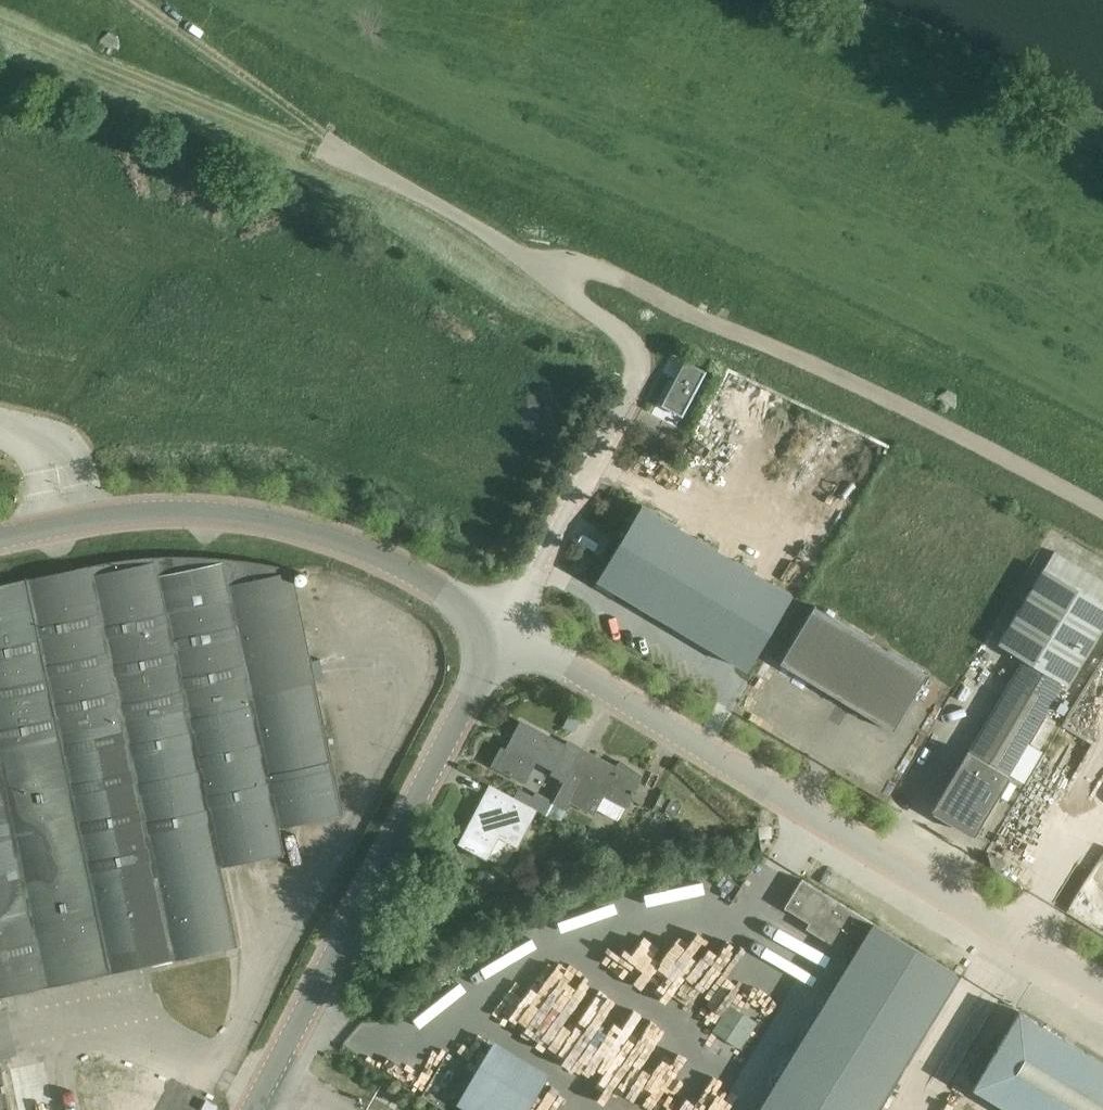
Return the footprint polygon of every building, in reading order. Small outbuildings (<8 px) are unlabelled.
[(96,37),(92,42),(100,47),(96,54),(105,59),(109,52),(116,56),(119,51),(119,37),(107,30),(96,37)] [(682,416),(706,372),(685,361),(661,405),(682,416)] [(933,394),(930,399),(938,404),(934,411),(942,416),(946,409),(953,413),(957,408),(957,394),(945,387),(933,394)] [(793,595),(642,505),(597,581),(747,671),(793,595)] [(142,966),(238,945),(238,944),(227,893),(221,866),(285,853),(279,827),(344,813),(294,579),(293,573),(292,570),(291,570),(277,567),(264,564),(250,562),(236,560),(223,559),(209,558),(195,557),(194,557),(183,557),(172,557),(161,557),(151,558),(140,559),(129,560),(118,561),(91,566),(70,571),(60,573),(0,585),(0,996),(142,966)] [(585,565),(559,605),(574,614),(600,574),(585,565)] [(935,809),(973,832),(984,814),(1008,774),(1027,743),(1045,715),(1061,688),(1064,684),(1068,687),(1102,629),(1102,604),(1045,569),(1000,645),(1027,662),(946,791),(935,809)] [(780,663),(893,730),(927,674),(814,606),(780,663)] [(564,780),(582,748),(569,742),(566,746),(521,722),(506,751),(502,748),(493,765),(524,782),(536,760),(554,770),(552,774),(564,780)] [(620,761),(616,767),(582,748),(564,780),(553,801),(547,815),(560,822),(570,801),(593,814),(595,809),(618,821),(640,779),(638,779),(640,775),(620,761)] [(889,797),(901,777),(879,763),(866,783),(889,797)] [(536,809),(514,798),(490,786),(460,844),(487,858),(499,836),(517,846),(530,822),(536,809)] [(519,788),(514,798),(536,809),(547,815),(553,801),(536,792),(533,796),(519,788)] [(666,810),(677,816),(683,805),(671,798),(666,810)] [(801,879),(784,907),(809,923),(810,924),(818,929),(815,934),(851,956),(873,923),(849,908),(801,879)] [(775,1083),(819,1109),(876,1109),(959,976),(873,923),(851,956),(775,1083)] [(644,961),(638,972),(690,1001),(696,991),(644,961)] [(1019,1011),(973,1087),(1011,1109),(1102,1109),(1102,1062),(1019,1011)] [(413,1066),(402,1083),(421,1094),(432,1076),(413,1066)] [(763,1099),(750,1092),(741,1109),(758,1109),(763,1099)] [(218,1106),(206,1100),(201,1109),(216,1109),(218,1106)]
